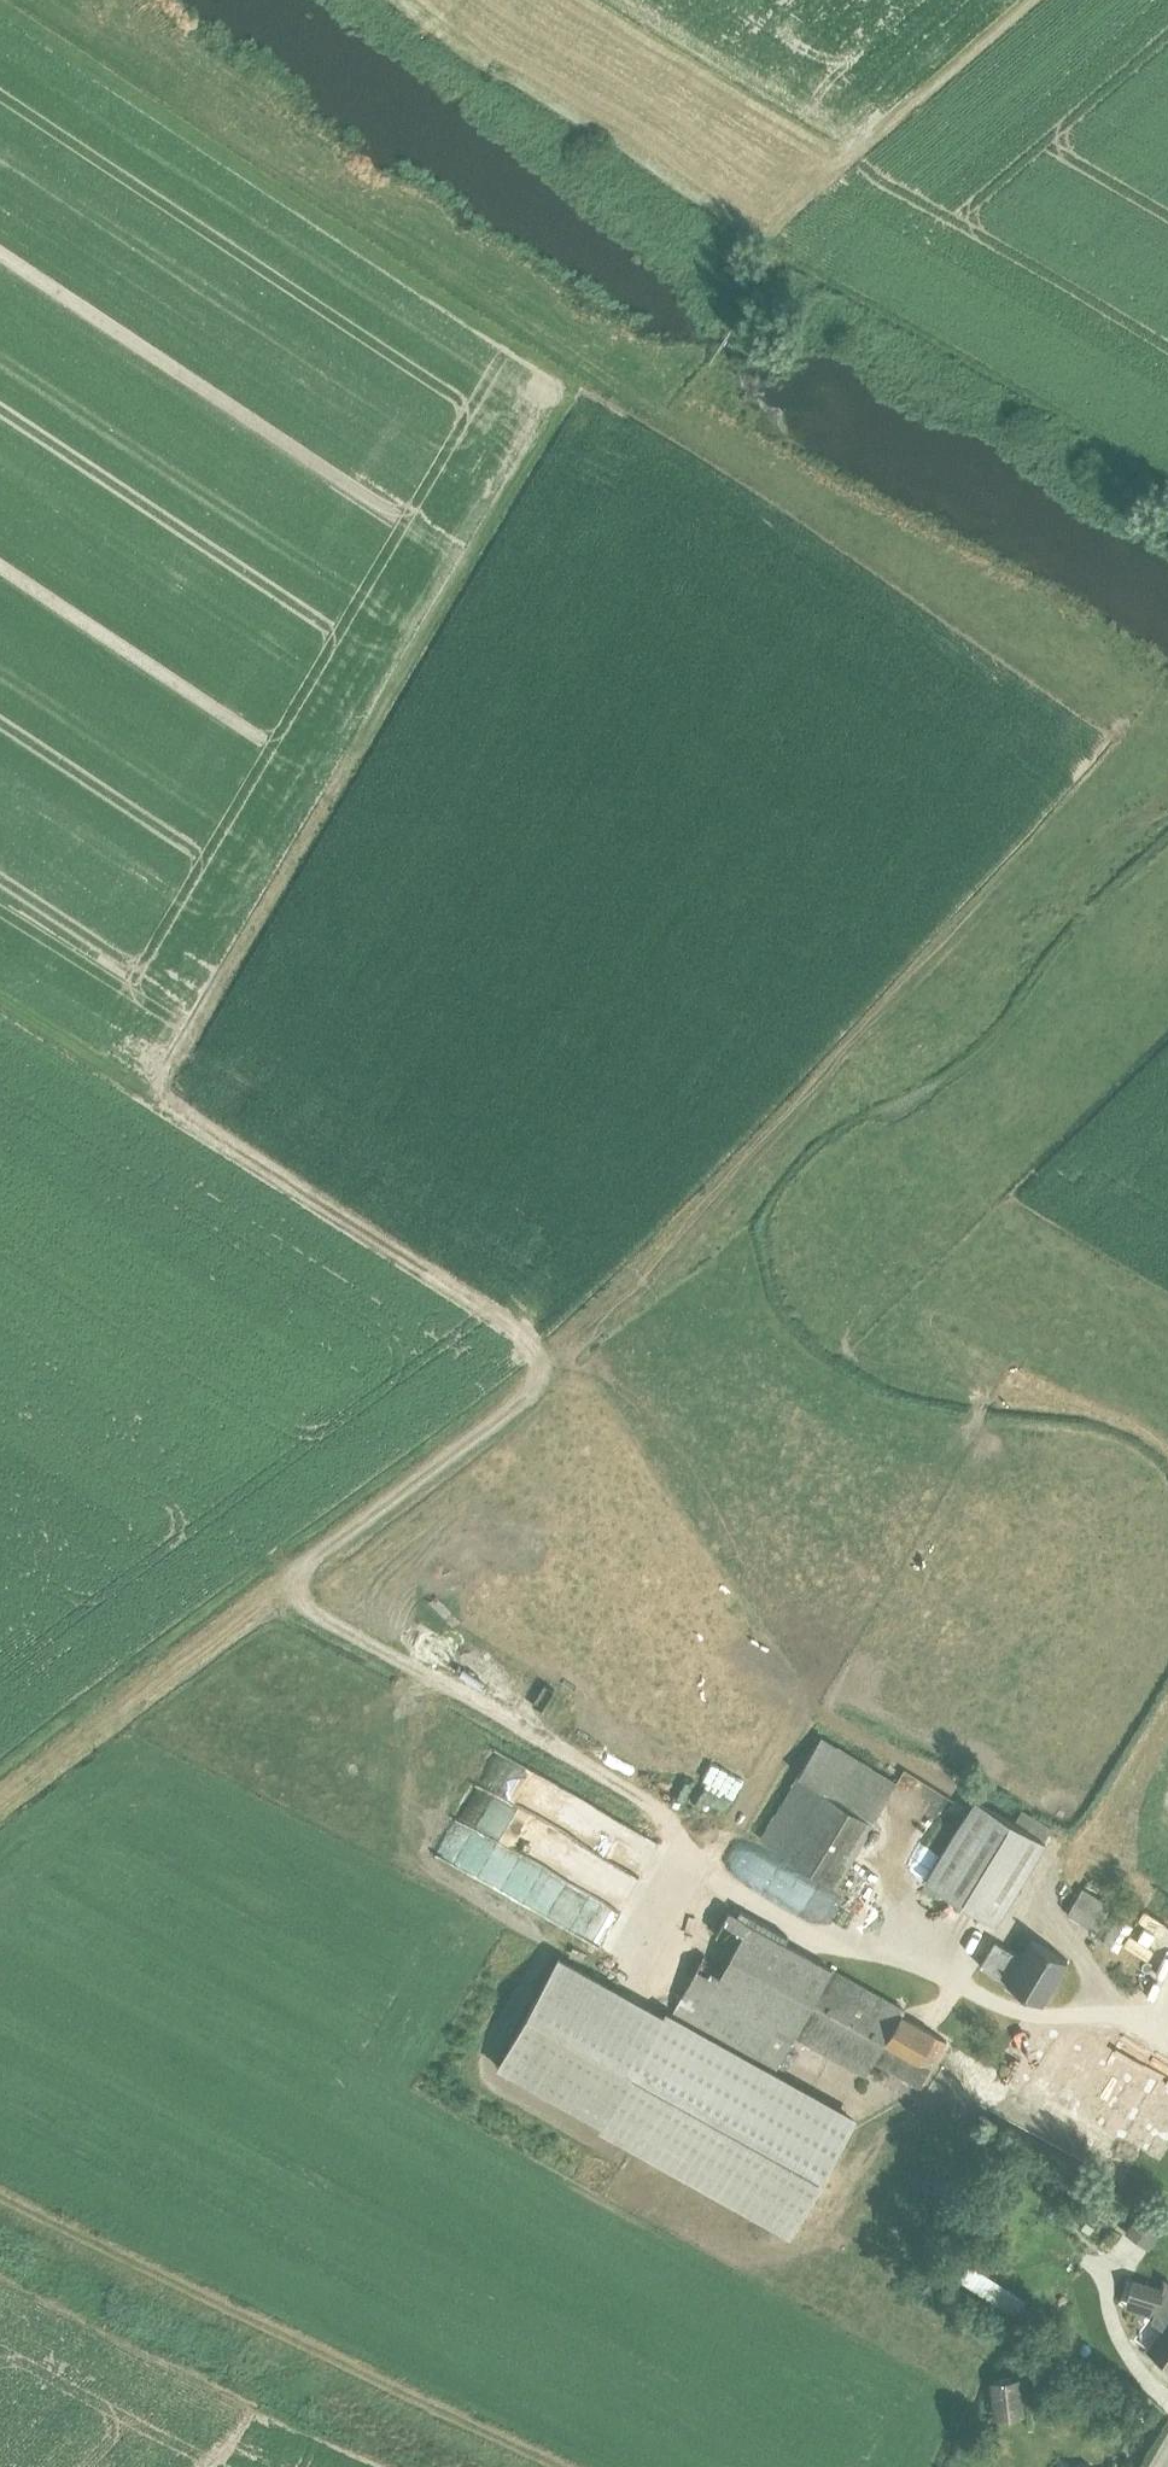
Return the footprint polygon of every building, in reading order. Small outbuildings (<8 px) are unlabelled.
[(760,1837),(836,1883),(896,1783),(821,1737),(760,1837)] [(455,1819),(435,1857),(600,1944),(619,1908),(498,1845),(516,1812),(516,1803),(573,1833),(654,1835),(638,1827),(647,1828),(492,1746),(455,1816),(455,1819)] [(688,1806),(711,1825),(732,1799),(710,1780),(688,1806)] [(976,1798),(926,1881),(997,1923),(1047,1842),(1044,1839),(1052,1828),(1022,1808),(1013,1821),(976,1798)] [(1111,1904),(1083,1886),(1068,1912),(1096,1929),(1111,1904)] [(697,1966),(670,2015),(773,2072),(774,2073),(795,2035),(865,2074),(873,2060),(919,2087),(946,2041),(947,2041),(902,2015),(905,2010),(728,1911),(716,1934),(734,1944),(716,1977),(697,1966)] [(996,1940),(982,1964),(1006,1979),(1005,1985),(1022,1995),(1024,1991),(1044,2004),(1070,1961),(1032,1936),(1021,1953),(996,1940)] [(558,1956),(497,2065),(793,2231),(854,2121),(558,1956)] [(1153,2125),(1160,2110),(1134,2099),(1128,2115),(1153,2125)] [(1118,2129),(1111,2141),(1137,2155),(1144,2142),(1118,2129)] [(1165,2228),(1141,2211),(1125,2231),(1150,2249),(1165,2228)] [(968,2262),(958,2278),(989,2298),(999,2282),(968,2262)] [(1147,2348),(1167,2363),(1167,2281),(1163,2278),(1162,2287),(1134,2279),(1126,2306),(1154,2314),(1154,2320),(1162,2325),(1147,2348)] [(1022,2375),(990,2379),(994,2417),(1004,2416),(1026,2414),(1022,2375)]
